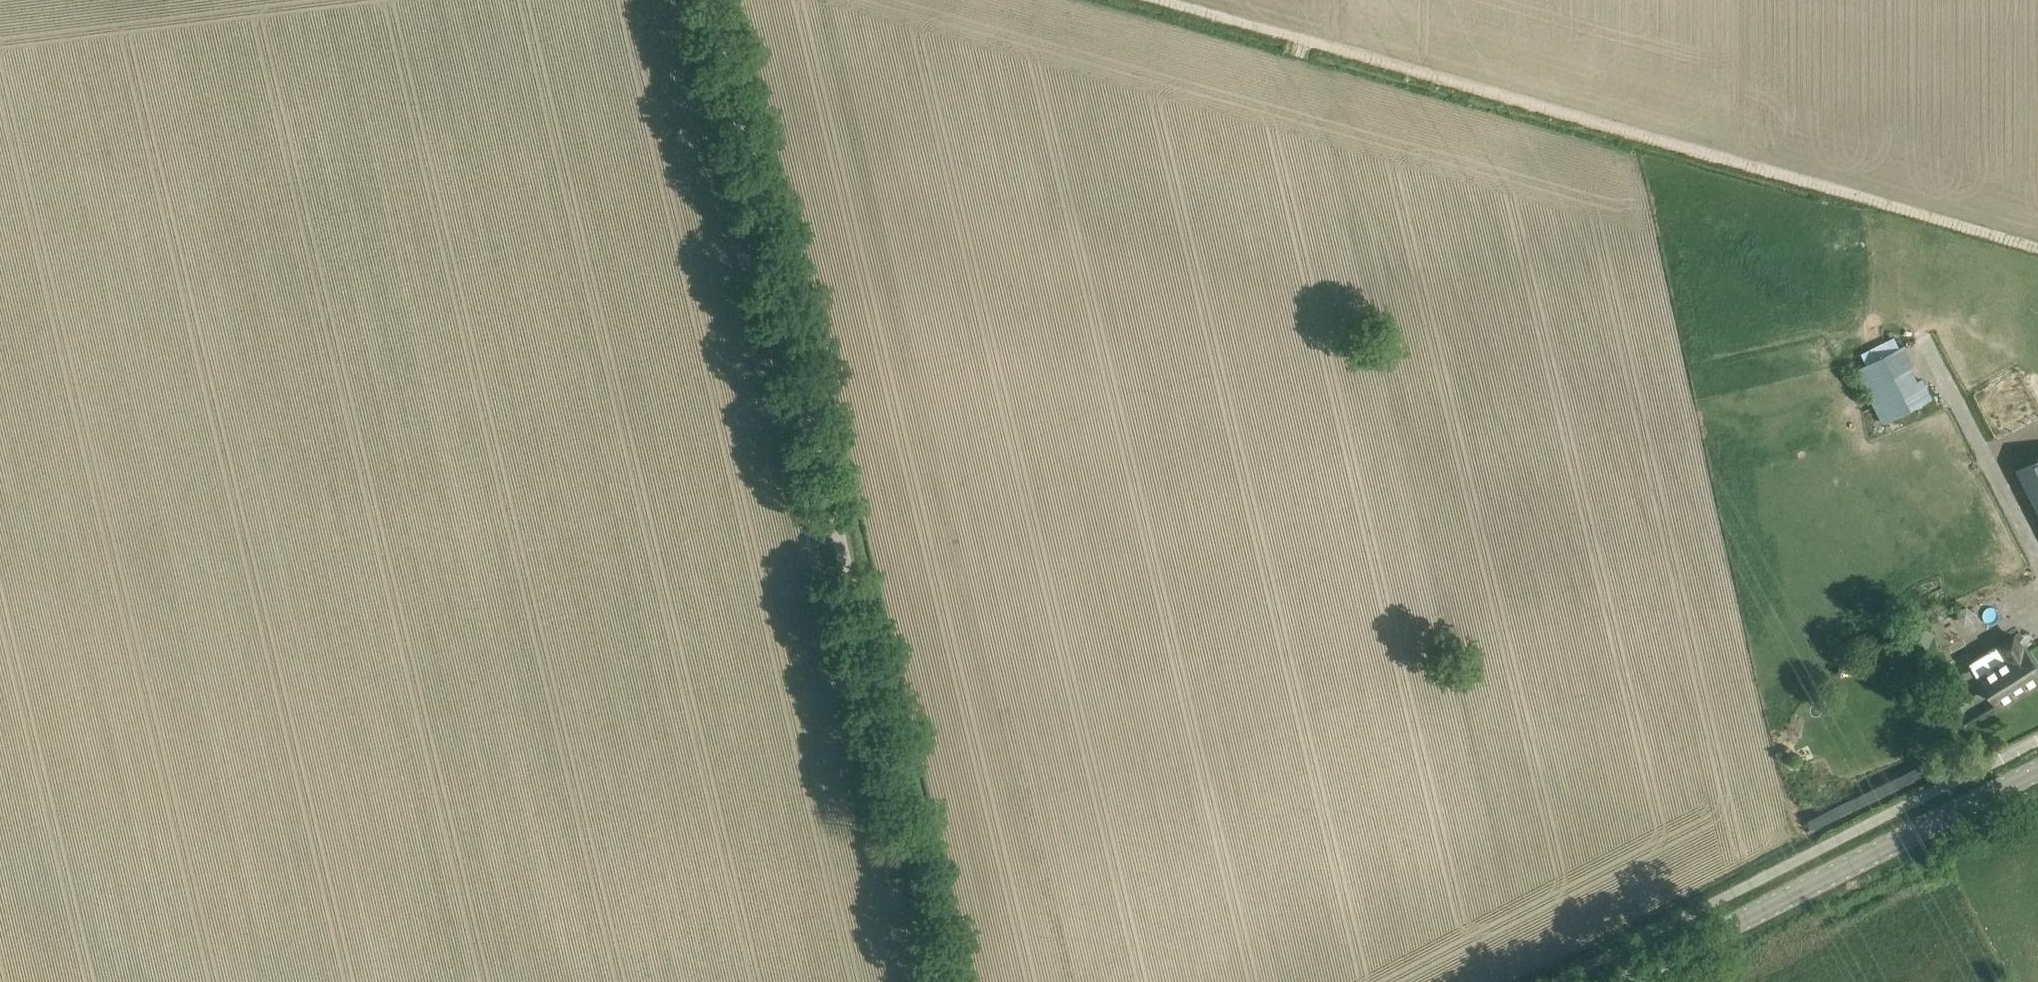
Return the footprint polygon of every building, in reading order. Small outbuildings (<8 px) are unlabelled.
[(1897,334),(1859,351),(1864,361),(1854,366),(1880,422),(1932,397),(1921,375),(1917,377),(1897,334)] [(2015,468),(2037,513),(2037,456),(2015,468)] [(2031,661),(2015,635),(1999,644),(1973,660),(1999,704),(2017,693),(2016,691),(2024,686),(2025,688),(2037,680),(2037,672),(2031,661)] [(1859,796),(1805,814),(1809,827),(1863,809),(1859,796)]
